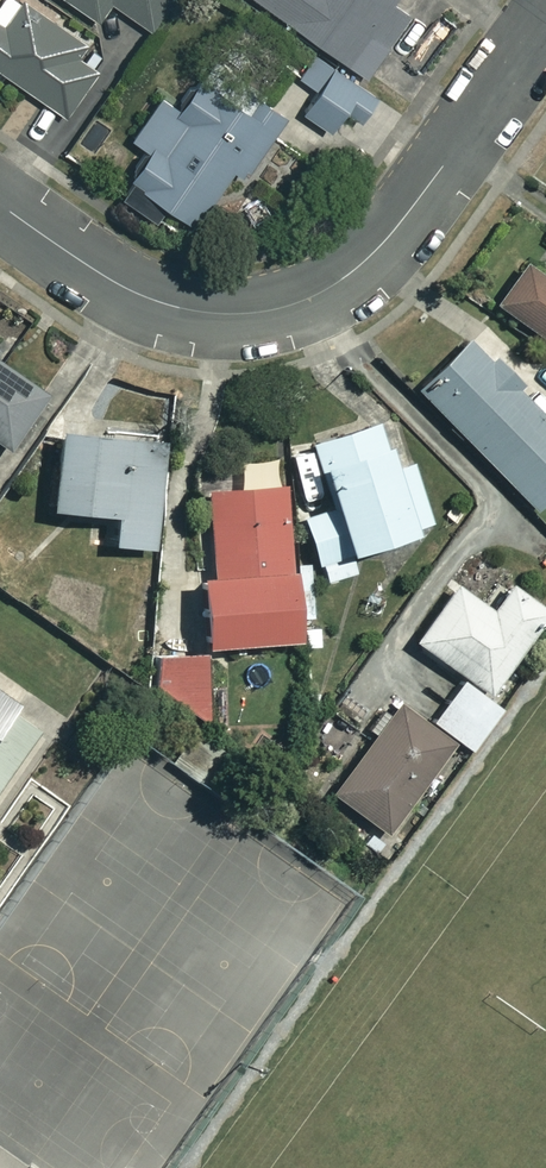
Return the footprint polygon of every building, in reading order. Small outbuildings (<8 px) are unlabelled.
[(26,0),(20,0),(2,25),(0,23),(0,69),(61,112),(95,65),(69,46),(76,36),(26,0)] [(94,18),(107,0),(69,0),(94,18)] [(146,25),(163,0),(110,0),(146,25)] [(367,74),(408,15),(388,1),(389,0),(260,0),(367,74)] [(374,94),(314,49),(297,73),(315,87),(300,108),(328,129),(343,109),(355,118),(374,94)] [(175,98),(159,88),(128,133),(144,144),(124,174),(192,220),(229,164),(245,175),(285,115),(256,95),(248,107),(194,71),(175,98)] [(545,272),(525,258),(493,302),(545,339),(545,270),(545,272)] [(462,338),(412,387),(530,507),(545,491),(545,423),(509,386),(514,381),(488,355),(483,359),(462,338)] [(3,447),(40,392),(0,365),(0,445),(3,447)] [(345,543),(391,529),(395,539),(407,535),(403,525),(426,518),(408,461),(385,468),(370,419),(303,440),(323,505),(296,514),(312,565),(316,564),(322,582),(354,572),(345,543)] [(159,438),(49,425),(40,503),(107,511),(103,540),(147,545),(159,438)] [(280,481),(202,485),(207,572),(190,573),(194,640),(289,635),(280,481)] [(485,607),(449,581),(409,637),(484,691),(542,609),(504,581),(485,607)] [(203,709),(200,652),(149,655),(151,686),(193,715),(203,709)] [(496,706),(456,679),(427,720),(467,748),(496,706)] [(44,735),(16,716),(22,708),(0,693),(0,798),(44,735)] [(448,740),(392,700),(326,792),(382,832),(448,740)] [(221,753),(185,730),(165,761),(201,784),(221,753)]
